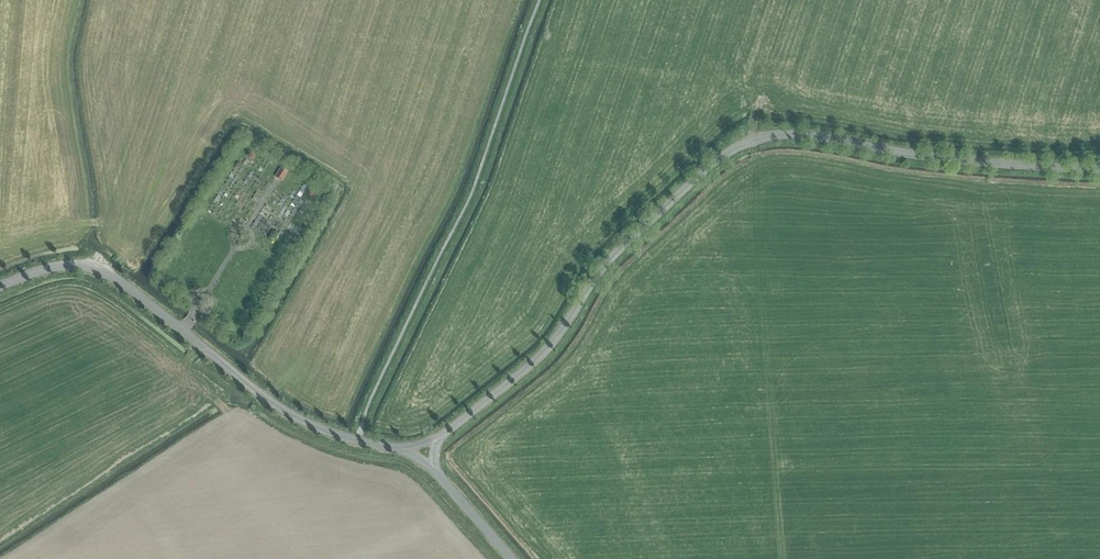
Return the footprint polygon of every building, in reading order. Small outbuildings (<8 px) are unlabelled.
[(281,167),(275,176),(282,181),(288,171),(281,167)]
